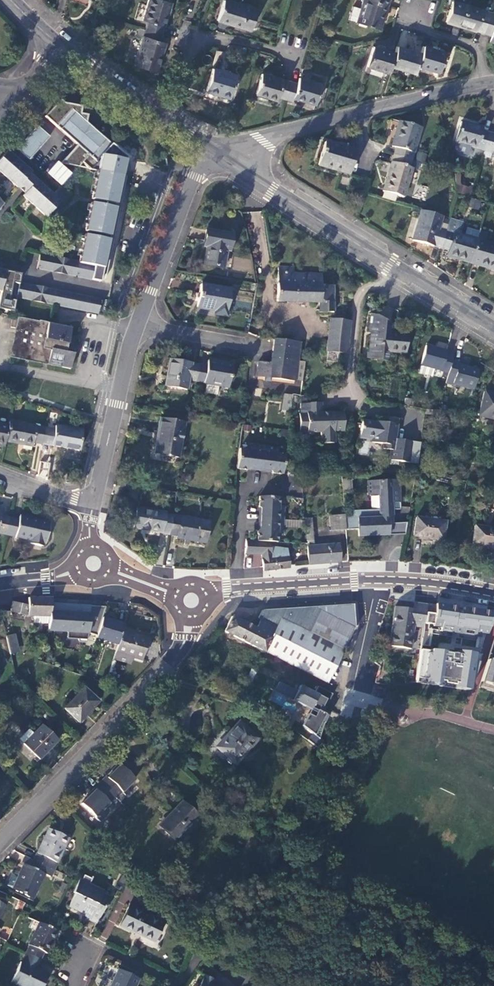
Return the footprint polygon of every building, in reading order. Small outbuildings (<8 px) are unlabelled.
[(143,20),(147,21),(145,29),(162,34),(172,3),(163,0),(149,0),(143,20)] [(217,20),(250,31),(256,10),(225,0),(223,0),(217,20)] [(355,22),(379,29),(386,5),(369,0),(362,0),(355,22)] [(452,1),(446,22),(476,31),(483,33),(490,13),(452,1)] [(483,33),(490,35),(489,41),(493,42),(493,14),(490,13),(483,33)] [(145,29),(134,65),(157,72),(166,43),(160,41),(162,34),(145,29)] [(373,46),(367,66),(388,73),(390,66),(394,53),(373,46)] [(396,46),(394,53),(390,66),(414,73),(416,66),(420,53),(396,46)] [(422,46),(420,53),(416,66),(438,72),(444,52),(422,46)] [(212,68),(205,91),(229,98),(236,75),(212,68)] [(277,100),(278,97),(285,99),(290,82),(262,74),(256,94),(257,94),(268,98),(277,100)] [(299,78),(297,84),(290,82),(285,99),(292,101),(293,98),(316,105),(322,85),(299,78)] [(126,177),(123,176),(126,157),(91,126),(87,122),(88,115),(81,114),(82,106),(65,103),(61,99),(45,116),(78,145),(61,163),(76,166),(79,167),(83,162),(90,169),(98,171),(85,231),(89,232),(89,235),(84,235),(79,262),(78,262),(76,261),(57,257),(39,254),(37,268),(75,276),(101,281),(103,268),(107,269),(126,177)] [(399,121),(392,147),(396,148),(394,155),(411,160),(413,153),(420,128),(399,121)] [(461,122),(455,142),(476,148),(484,151),(489,134),(481,132),(482,128),(461,122)] [(29,160),(49,137),(36,126),(16,149),(29,160)] [(484,151),(492,153),(491,156),(493,157),(493,135),(489,134),(484,151)] [(324,143),(317,165),(349,175),(356,152),(324,143)] [(31,172),(7,150),(0,158),(0,173),(17,188),(24,194),(22,196),(46,218),(67,194),(59,187),(53,194),(37,180),(30,174),(31,172)] [(384,192),(382,199),(395,202),(397,195),(402,197),(411,168),(417,170),(419,163),(411,160),(394,155),(383,191),(384,192)] [(472,194),(472,186),(460,186),(460,173),(456,173),(456,193),(472,194)] [(471,199),(469,207),(478,209),(481,201),(471,199)] [(421,210),(412,240),(440,248),(447,225),(440,222),(441,216),(421,210)] [(447,225),(440,248),(447,251),(446,256),(470,263),(477,241),(464,237),(458,235),(461,223),(449,219),(447,225)] [(479,232),(466,228),(464,237),(477,241),(479,232)] [(232,234),(206,230),(204,242),(207,242),(203,265),(224,269),(227,251),(229,251),(232,234)] [(470,263),(493,269),(493,246),(477,241),(470,263)] [(278,267),(276,301),(319,303),(318,312),(333,312),(333,285),(321,286),(321,275),(293,274),(293,268),(278,267)] [(1,291),(0,296),(0,308),(13,311),(15,300),(9,299),(12,283),(18,284),(18,283),(20,274),(5,271),(0,270),(0,291),(1,291)] [(16,297),(54,305),(97,314),(101,300),(72,294),(57,291),(18,283),(18,284),(16,297)] [(230,290),(200,285),(196,308),(215,311),(214,314),(226,316),(230,290)] [(370,314),(368,332),(370,332),(368,358),(388,360),(389,352),(406,353),(408,334),(390,332),(390,334),(383,333),(385,320),(376,315),(370,314)] [(70,328),(17,317),(9,357),(70,369),(74,350),(66,348),(70,328)] [(330,320),(326,361),(336,362),(337,353),(346,354),(349,321),(330,320)] [(274,339),(271,363),(291,365),(292,360),(290,360),(292,342),(274,339)] [(292,342),(290,360),(292,360),(297,361),(299,343),(292,342)] [(447,378),(448,373),(451,360),(453,356),(446,354),(446,351),(425,346),(418,373),(432,377),(434,369),(441,371),(443,372),(442,376),(447,378)] [(169,359),(165,386),(187,390),(189,380),(196,382),(199,365),(169,359)] [(199,365),(196,382),(207,383),(206,390),(227,394),(232,365),(208,360),(207,366),(199,365)] [(259,362),(257,377),(265,377),(271,378),(295,380),(295,379),(302,380),(304,362),(297,361),(292,360),(291,365),(271,363),(259,362)] [(448,373),(447,378),(453,380),(452,384),(473,390),(478,371),(458,365),(459,363),(451,360),(448,373)] [(478,416),(493,420),(493,394),(483,392),(478,416)] [(283,394),(281,409),(290,410),(292,395),(283,394)] [(300,404),(300,414),(299,414),(299,432),(307,432),(307,433),(321,432),(321,444),(334,443),(334,432),(343,432),(343,413),(321,414),(321,403),(306,404),(300,404)] [(362,421),(360,435),(373,437),(373,442),(383,444),(382,449),(391,450),(389,460),(409,463),(413,442),(395,439),(398,419),(387,417),(387,420),(386,423),(376,421),(376,423),(362,421)] [(161,418),(158,434),(161,435),(157,454),(178,458),(184,422),(161,418)] [(46,429),(9,422),(8,425),(5,441),(32,446),(33,443),(43,444),(46,429)] [(54,430),(46,429),(43,444),(78,451),(82,431),(54,426),(54,430)] [(32,473),(48,476),(50,462),(39,460),(42,445),(37,444),(32,473)] [(248,450),(239,449),(237,468),(247,470),(250,468),(251,470),(260,471),(263,447),(249,445),(248,450)] [(277,448),(263,447),(260,471),(268,472),(270,471),(272,473),(282,474),(284,455),(276,454),(277,448)] [(350,478),(341,479),(342,492),(351,491),(350,478)] [(399,490),(398,480),(370,481),(370,495),(378,495),(378,510),(352,511),(352,515),(344,515),(345,530),(357,529),(358,536),(388,535),(388,524),(393,524),(393,523),(392,510),(399,510),(399,502),(392,502),(391,491),(399,490)] [(278,497),(258,496),(258,507),(260,509),(258,510),(258,519),(283,520),(283,505),(278,505),(278,497)] [(137,508),(133,528),(169,534),(172,516),(165,515),(165,513),(137,508)] [(0,513),(0,534),(4,535),(8,518),(1,517),(1,513),(0,513)] [(344,515),(329,516),(330,531),(345,530),(344,515)] [(172,516),(169,534),(177,535),(176,538),(205,543),(209,522),(172,516)] [(8,518),(4,535),(32,541),(31,545),(41,547),(42,543),(45,544),(49,524),(19,517),(18,521),(8,518)] [(312,518),(304,519),(308,565),(340,562),(339,544),(314,546),(312,518)] [(445,522),(415,518),(413,536),(442,541),(445,522)] [(268,542),(276,542),(277,534),(282,534),(283,520),(258,519),(258,527),(259,529),(257,531),(257,541),(268,542)] [(393,523),(393,524),(388,524),(388,535),(404,535),(407,523),(393,523)] [(474,526),(471,545),(493,548),(493,529),(474,526)] [(245,544),(245,553),(261,554),(263,571),(288,568),(286,550),(269,547),(245,544)] [(296,561),(295,567),(306,569),(307,563),(296,561)] [(12,602),(10,612),(26,616),(33,616),(49,616),(51,598),(29,598),(27,606),(12,602)] [(49,616),(48,624),(58,626),(59,618),(77,621),(80,600),(51,598),(49,616)] [(423,628),(427,604),(414,602),(413,610),(395,607),(391,633),(393,634),(391,646),(411,649),(412,636),(410,636),(412,626),(423,628)] [(461,607),(434,604),(431,626),(458,630),(461,607)] [(231,616),(224,631),(264,652),(265,652),(327,683),(355,627),(353,605),(316,607),(313,612),(304,608),(301,613),(292,608),(290,613),(281,609),(262,610),(258,618),(261,619),(256,629),(231,616)] [(86,612),(81,628),(96,632),(102,610),(93,607),(92,614),(86,612)] [(102,617),(96,638),(118,644),(122,631),(124,624),(102,617)] [(454,677),(477,685),(493,638),(469,630),(469,632),(454,677)] [(118,644),(115,652),(129,657),(141,660),(147,639),(122,631),(118,644)] [(5,636),(10,654),(19,652),(14,634),(5,636)] [(115,652),(113,659),(127,664),(129,657),(115,652)] [(74,660),(70,672),(84,676),(87,665),(74,660)] [(251,668),(241,690),(247,692),(257,671),(251,668)] [(107,676),(106,682),(114,685),(116,679),(107,676)] [(314,694),(299,686),(292,701),(307,709),(308,708),(314,711),(311,717),(308,715),(302,727),(319,740),(324,723),(325,719),(324,715),(320,713),(321,710),(323,711),(324,709),(325,709),(332,695),(317,687),(314,694)] [(79,722),(98,701),(84,688),(64,709),(79,722)] [(239,721),(228,734),(217,747),(227,756),(226,757),(234,764),(258,738),(239,721)] [(33,734),(23,744),(39,760),(58,740),(42,725),(33,734)] [(18,739),(23,744),(33,734),(28,729),(18,739)] [(135,780),(118,763),(99,782),(117,800),(120,802),(126,796),(122,792),(135,780)] [(117,800),(99,782),(88,793),(90,795),(81,803),(100,822),(113,808),(111,806),(117,800)] [(182,801),(168,815),(171,817),(160,828),(175,842),(199,817),(182,801)] [(37,854),(34,861),(53,870),(56,863),(68,838),(49,829),(37,854)] [(25,856),(21,863),(24,864),(30,867),(34,861),(25,856)] [(11,873),(5,885),(12,889),(32,899),(44,874),(50,876),(53,870),(34,861),(30,867),(24,864),(18,876),(11,873)] [(83,875),(81,880),(79,879),(72,893),(74,894),(69,906),(81,912),(82,910),(84,911),(82,915),(96,923),(111,893),(89,883),(91,879),(83,875)] [(129,904),(119,925),(154,942),(163,923),(144,914),(145,912),(129,904)] [(101,935),(107,938),(114,924),(109,922),(101,935)] [(58,931),(39,923),(28,945),(29,946),(25,954),(40,960),(44,952),(47,953),(58,931)] [(40,960),(25,954),(21,963),(20,962),(10,982),(18,985),(42,985),(47,976),(35,970),(40,960)] [(110,985),(135,985),(138,979),(118,970),(110,985)] [(213,983),(214,981),(204,975),(198,985),(219,985),(213,983)]
